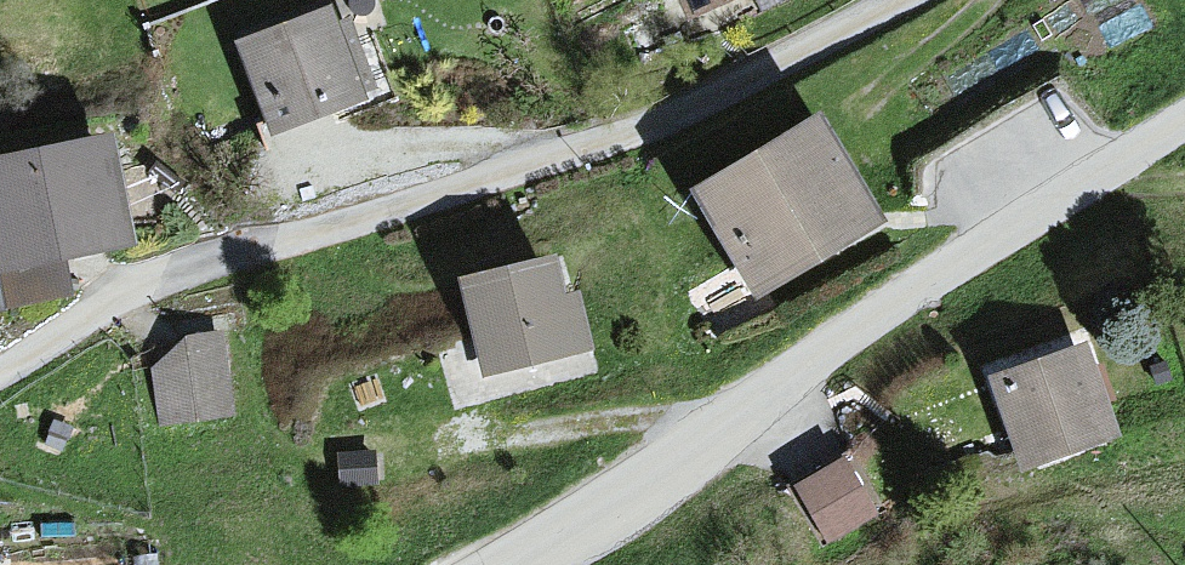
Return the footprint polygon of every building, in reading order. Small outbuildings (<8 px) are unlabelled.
[(688,24),(744,0),(678,0),(688,24)] [(332,13),(234,53),(271,145),(370,105),(332,13)] [(819,122),(688,200),(754,309),(885,231),(819,122)] [(0,167),(0,285),(130,254),(104,143),(0,167)] [(557,262),(456,291),(484,388),(585,359),(557,262)] [(191,342),(155,379),(163,433),(239,421),(225,342),(191,342)] [(1088,347),(988,384),(1025,483),(1126,446),(1088,347)] [(852,462),(799,491),(834,555),(887,527),(852,462)]
